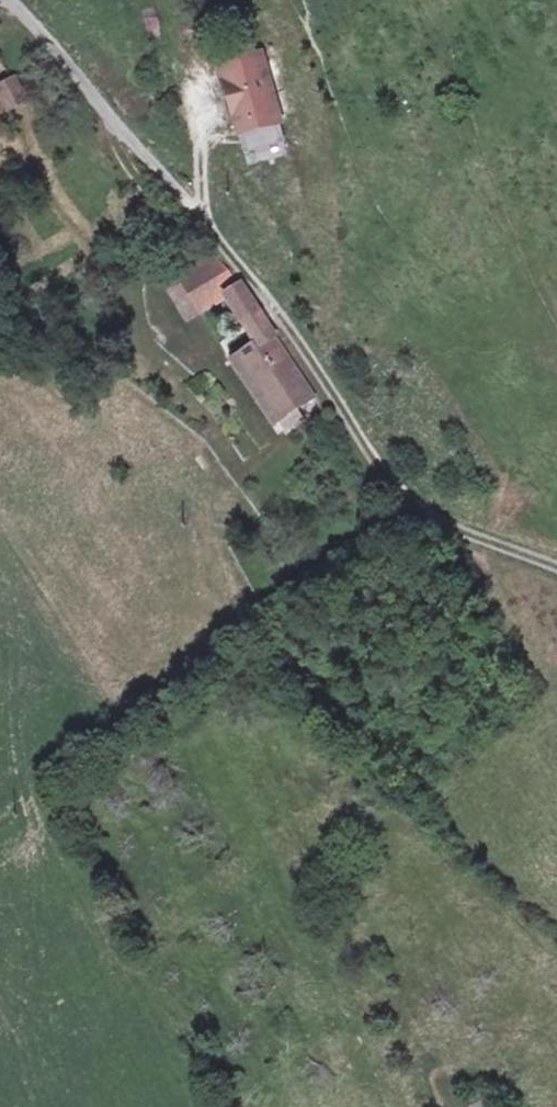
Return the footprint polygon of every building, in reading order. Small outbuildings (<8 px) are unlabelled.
[(272,103),(253,56),(223,68),(241,114),(253,149),(284,138),(272,103)] [(5,114),(29,101),(15,74),(0,82),(0,104),(5,114)] [(263,317),(242,284),(227,293),(248,326),(263,317)] [(313,396),(276,337),(242,355),(291,429),(306,420),(298,407),(313,396)]
